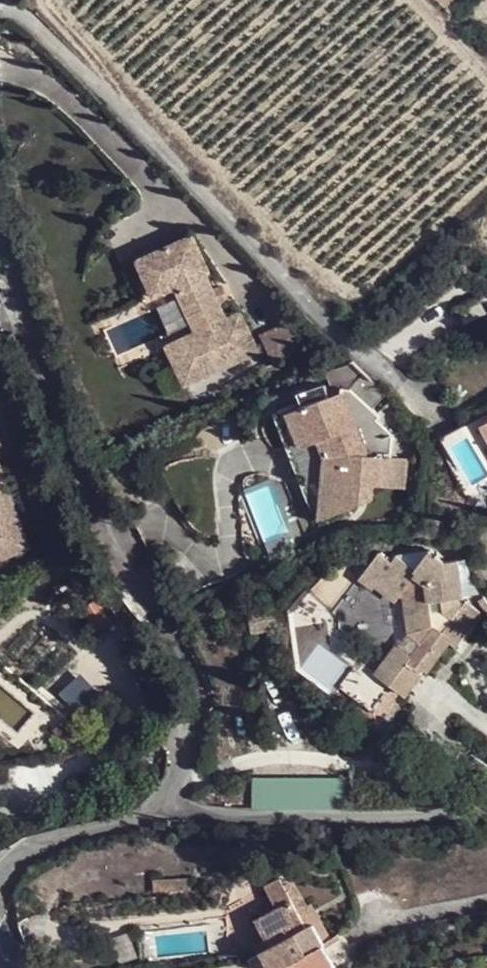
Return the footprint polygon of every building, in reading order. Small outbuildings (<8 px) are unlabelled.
[(458,12),(452,18),(458,23),(463,18),(458,12)] [(199,231),(155,251),(168,279),(158,284),(162,292),(182,283),(189,280),(192,289),(187,292),(199,319),(205,317),(209,325),(203,328),(183,338),(192,356),(182,360),(192,380),(236,359),(235,356),(246,351),(248,354),(266,345),(246,307),(233,313),(226,298),(220,284),(212,269),(216,267),(199,231)] [(145,256),(158,284),(168,279),(155,251),(145,256)] [(226,298),(236,293),(229,279),(220,284),(226,298)] [(182,283),(187,292),(192,289),(189,280),(182,283)] [(462,323),(486,312),(479,297),(455,308),(462,323)] [(205,317),(199,319),(203,328),(209,325),(205,317)] [(183,338),(173,342),(182,360),(192,356),(183,338)] [(301,400),(280,409),(295,450),(314,443),(325,471),(304,478),(321,520),(342,511),(340,506),(362,498),(363,494),(372,495),(373,485),(405,487),(407,457),(391,457),(370,456),(361,433),(377,419),(381,415),(352,388),(342,386),(341,398),(330,397),(329,404),(320,404),(320,400),(303,406),(301,400)] [(392,434),(377,419),(361,433),(370,456),(391,457),(392,434)] [(478,425),(486,443),(486,421),(478,425)] [(30,547),(23,527),(14,531),(2,500),(11,496),(5,478),(0,480),(0,558),(30,547)] [(23,527),(11,496),(2,500),(14,531),(23,527)] [(405,661),(418,671),(422,668),(427,671),(434,663),(449,642),(451,639),(448,636),(454,629),(462,636),(480,612),(465,601),(464,602),(462,600),(457,574),(447,575),(445,563),(429,550),(414,569),(396,556),(391,562),(379,553),(363,573),(398,598),(403,594),(408,632),(420,643),(410,656),(405,661)] [(395,602),(398,598),(363,573),(358,579),(371,589),(374,587),(395,602)] [(454,646),(462,636),(454,629),(448,636),(451,639),(449,642),(454,646)] [(391,650),(405,661),(410,656),(395,644),(391,650)] [(391,650),(374,672),(394,687),(401,694),(418,671),(405,661),(391,650)] [(442,669),(434,663),(427,671),(435,677),(442,669)] [(340,686),(357,700),(374,711),(394,687),(374,672),(363,664),(357,670),(353,668),(340,686)] [(374,711),(357,700),(351,707),(376,726),(401,694),(394,687),(374,711)] [(9,818),(32,820),(34,803),(11,800),(9,818)] [(266,887),(277,909),(293,901),(285,886),(280,879),(266,887)] [(285,886),(293,901),(317,946),(323,943),(331,938),(308,893),(300,896),(293,881),(285,886)] [(260,954),(253,957),(327,950),(323,943),(317,946),(293,901),(277,909),(255,921),(265,941),(256,946),(260,954)] [(253,957),(247,959),(252,967),(336,967),(327,950),(253,957)]
